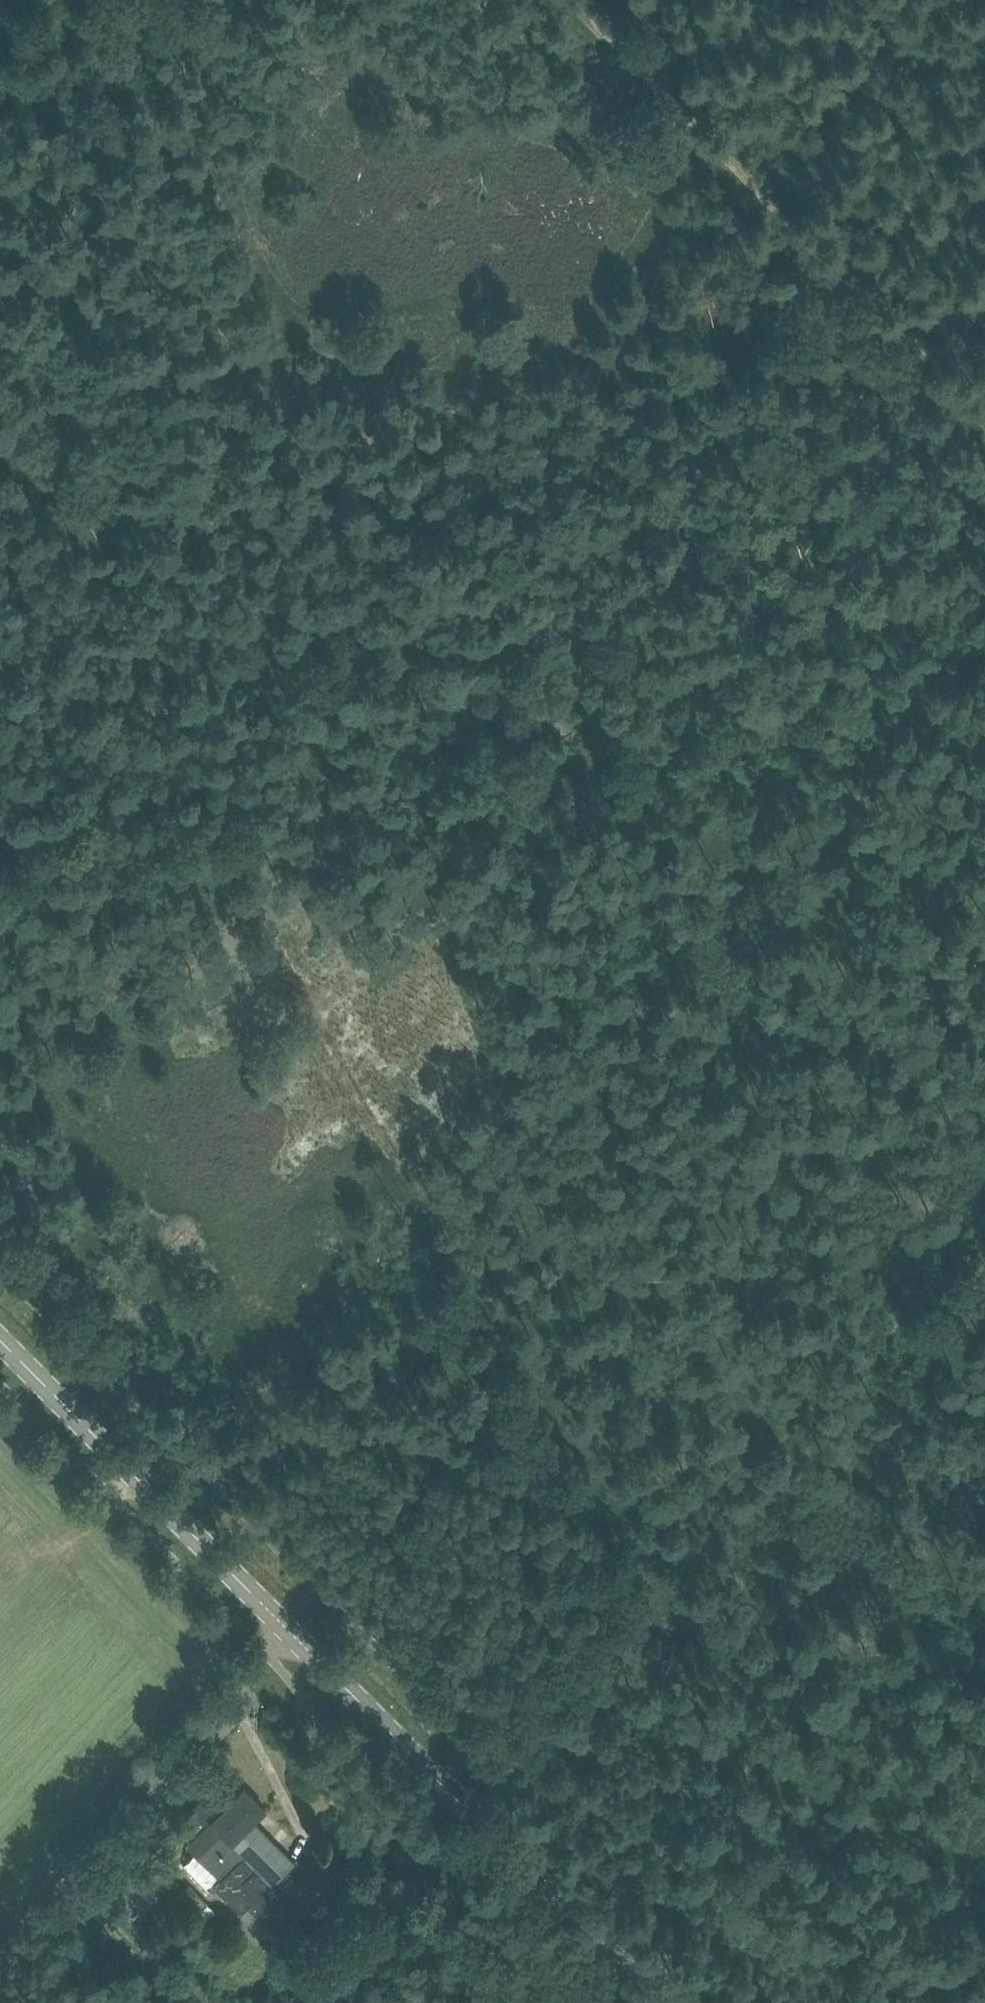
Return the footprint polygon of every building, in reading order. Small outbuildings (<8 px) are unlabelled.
[(214,1884),(240,1911),(241,1912),(248,1906),(269,1927),(315,1881),(340,1869),(331,1851),(303,1864),(296,1857),(293,1860),(253,1820),(266,1808),(245,1787),(232,1799),(217,1784),(191,1810),(206,1826),(188,1843),(218,1873),(232,1859),(236,1863),(214,1884)] [(190,1884),(182,1891),(199,1909),(207,1901),(190,1884)] [(216,1911),(208,1902),(187,1923),(195,1932),(216,1911)]
